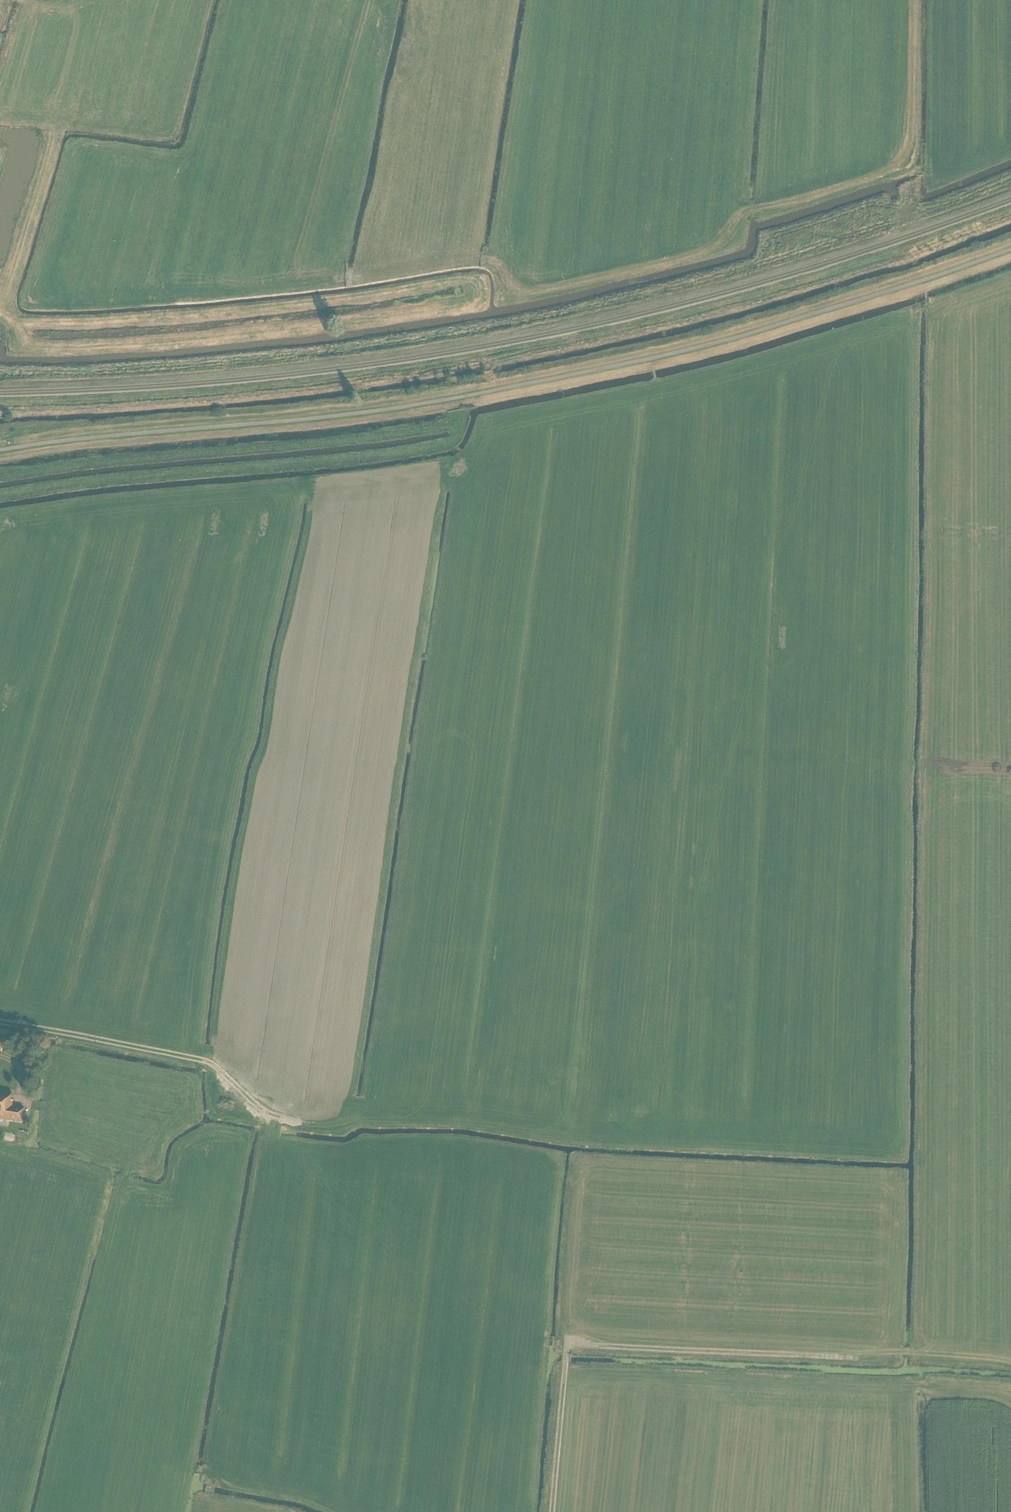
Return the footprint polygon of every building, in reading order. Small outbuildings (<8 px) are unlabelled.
[(23,1045),(20,1055),(32,1058),(35,1048),(23,1045)] [(21,1122),(24,1108),(11,1106),(12,1100),(10,1100),(11,1093),(0,1091),(0,1119),(9,1121),(9,1120),(21,1122)]
